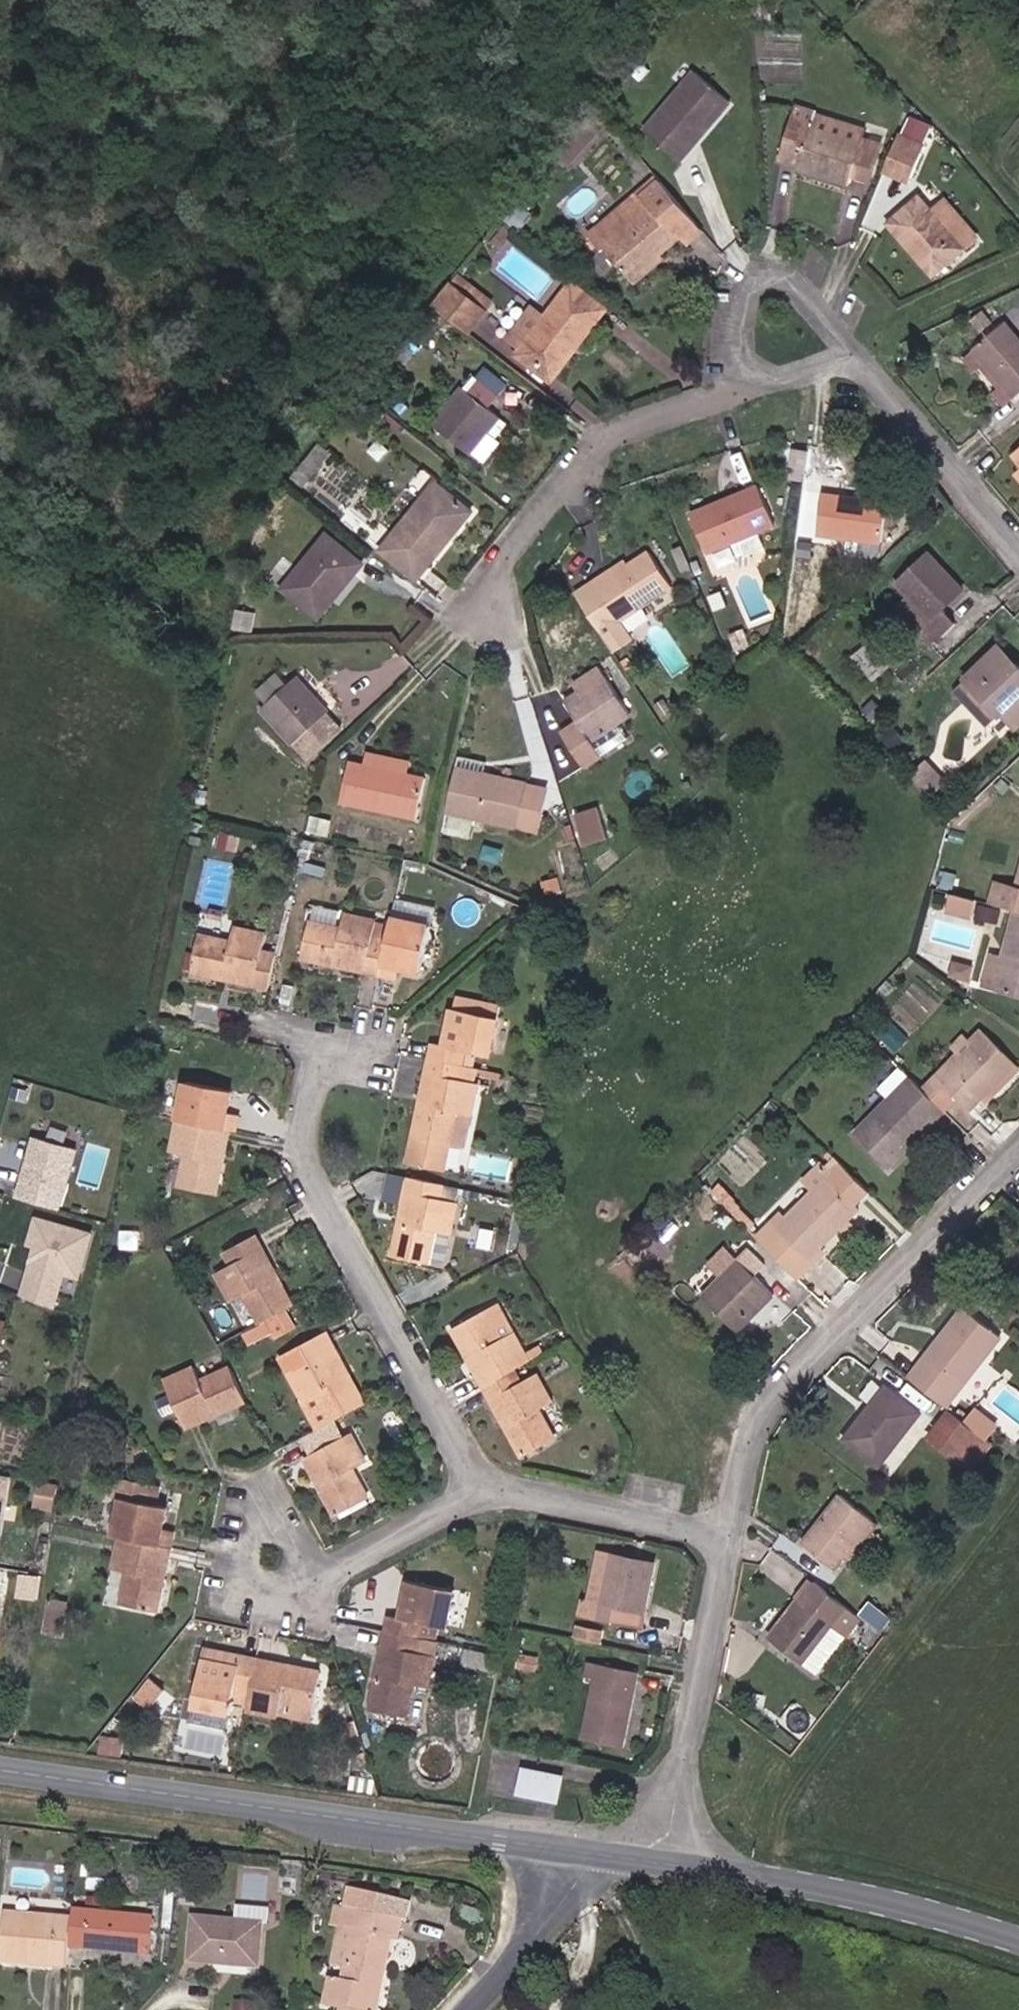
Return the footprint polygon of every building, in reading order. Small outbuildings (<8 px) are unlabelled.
[(725,99),(696,72),(644,131),(679,161),(715,119),(711,115),(725,99)] [(715,119),(730,102),(725,99),(711,115),(715,119)] [(853,176),(864,139),(867,129),(815,114),(815,112),(795,106),(779,159),(797,164),(797,166),(851,182),(853,176)] [(587,116),(557,148),(571,161),(601,129),(587,116)] [(911,178),(925,146),(900,135),(886,168),(911,178)] [(870,181),(881,144),(864,139),(853,176),(870,181)] [(696,224),(660,181),(649,191),(644,185),(638,191),(639,193),(589,236),(602,251),(605,248),(631,279),(660,255),(680,237),(696,224)] [(976,237),(962,221),(954,227),(952,225),(946,229),(932,212),(920,198),(889,224),(933,274),(976,237)] [(962,221),(945,200),(932,212),(946,229),(952,225),(954,227),(962,221)] [(524,233),(535,218),(523,209),(512,223),(524,233)] [(687,245),(703,231),(696,224),(680,237),(687,245)] [(500,248),(511,234),(503,228),(493,242),(500,248)] [(635,283),(663,258),(660,255),(631,279),(635,283)] [(494,302),(459,274),(451,283),(486,312),(494,302)] [(486,312),(451,283),(432,305),(469,334),(486,312)] [(606,309),(572,283),(546,316),(532,305),(505,339),(520,350),(520,351),(549,374),(565,354),(569,357),(606,309)] [(991,323),(982,313),(972,321),(981,331),(991,323)] [(1007,323),(975,350),(977,351),(1014,396),(1015,397),(1018,394),(1018,338),(1007,323)] [(551,381),(569,357),(565,354),(549,374),(520,351),(517,355),(551,381)] [(1014,396),(977,351),(966,360),(976,371),(982,367),(999,387),(993,392),(1004,405),(1014,396)] [(499,416),(463,387),(433,425),(469,454),(470,452),(499,416)] [(485,464),(502,443),(487,432),(470,452),(485,464)] [(303,486),(315,471),(306,462),(293,477),(303,486)] [(471,512),(436,483),(382,550),(417,579),(471,512)] [(774,524),(759,486),(691,515),(706,552),(731,542),(737,557),(764,546),(758,531),(774,524)] [(881,543),(887,502),(822,494),(822,497),(817,533),(817,534),(881,543)] [(817,533),(822,497),(808,495),(803,531),(817,533)] [(362,564),(327,535),(283,589),(313,614),(332,591),(337,594),(362,564)] [(810,558),(812,544),(799,542),(797,556),(810,558)] [(672,586),(650,552),(625,569),(622,565),(576,595),(614,652),(631,641),(618,621),(672,586)] [(963,590),(929,553),(897,584),(909,596),(931,619),(921,629),(918,632),(932,647),(955,625),(942,611),(963,590)] [(317,618),(337,594),(332,591),(313,614),(317,618)] [(931,619),(909,596),(898,605),(921,629),(931,619)] [(251,632),(254,614),(236,610),(233,628),(251,632)] [(750,646),(744,629),(728,635),(735,652),(750,646)] [(871,643),(856,650),(869,678),(883,671),(871,643)] [(1001,646),(994,653),(1013,675),(1018,669),(1018,666),(1001,646)] [(1013,675),(994,653),(966,679),(967,681),(998,714),(1000,716),(1001,716),(1013,728),(1018,722),(1018,669),(1013,675)] [(633,666),(627,658),(620,662),(626,671),(633,666)] [(582,692),(603,678),(598,671),(577,684),(582,692)] [(267,704),(288,685),(277,673),(257,693),(267,704)] [(342,727),(296,678),(288,685),(267,704),(262,708),(309,758),(342,727)] [(628,716),(603,678),(582,692),(565,703),(578,723),(561,734),(583,767),(628,738),(618,723),(628,716)] [(998,714),(967,681),(956,691),(987,725),(998,714)] [(671,712),(663,700),(654,706),(662,718),(671,712)] [(906,741),(893,726),(880,738),(893,752),(906,741)] [(406,775),(409,763),(368,755),(366,766),(406,775)] [(483,774),(486,762),(459,756),(456,768),(483,774)] [(416,818),(425,779),(406,775),(366,766),(349,762),(340,802),(416,818)] [(945,781),(926,762),(911,777),(929,796),(945,781)] [(523,809),(528,784),(483,774),(456,768),(446,812),(537,832),(541,813),(523,809)] [(541,813),(547,788),(528,784),(523,809),(541,813)] [(608,838),(598,809),(574,817),(584,846),(608,838)] [(317,832),(320,819),(312,817),(309,831),(317,832)] [(974,831),(976,822),(966,819),(963,828),(974,831)] [(423,874),(424,866),(410,863),(409,871),(423,874)] [(948,889),(952,872),(941,870),(937,886),(948,889)] [(545,892),(559,884),(558,878),(542,883),(545,892)] [(1018,887),(997,881),(991,905),(1015,911),(1018,912),(1018,883),(1018,887)] [(545,894),(561,889),(559,884),(545,892),(545,894)] [(970,917),(975,900),(952,893),(947,910),(970,917)] [(397,897),(394,910),(432,917),(435,904),(397,897)] [(997,923),(1000,911),(979,906),(975,917),(997,923)] [(1015,911),(1003,957),(991,954),(982,987),(1018,997),(1018,912),(1015,911)] [(380,975),(390,925),(376,922),(376,921),(345,914),(341,929),(309,922),(301,958),(380,975)] [(420,972),(430,927),(392,919),(390,925),(380,975),(396,978),(398,967),(420,972)] [(269,988),(277,955),(262,952),(266,935),(233,928),(230,943),(198,936),(191,972),(269,988)] [(483,1015),(486,1004),(456,998),(454,1009),(483,1015)] [(489,1057),(500,1007),(486,1004),(483,1015),(452,1008),(444,1045),(434,1043),(430,1059),(462,1066),(465,1051),(489,1057)] [(908,1039),(889,1021),(878,1033),(896,1052),(908,1039)] [(941,1081),(986,1036),(981,1031),(971,1042),(964,1035),(951,1047),(958,1054),(936,1077),(941,1081)] [(1015,1065),(986,1036),(941,1081),(957,1097),(970,1110),(983,1098),(1015,1065)] [(463,1149),(477,1083),(473,1083),(477,1068),(462,1066),(430,1059),(409,1161),(444,1168),(449,1146),(463,1149)] [(1018,1069),(1015,1065),(983,1098),(987,1102),(1018,1069)] [(923,1090),(899,1067),(879,1088),(890,1100),(857,1133),(889,1165),(944,1111),(943,1110),(923,1090)] [(957,1097),(941,1081),(936,1077),(923,1090),(943,1110),(957,1097)] [(227,1113),(232,1091),(184,1082),(177,1120),(178,1121),(228,1130),(235,1132),(238,1115),(227,1113)] [(215,1195),(228,1130),(178,1121),(172,1152),(186,1155),(180,1188),(215,1195)] [(23,1169),(0,1162),(0,1202),(5,1182),(19,1186),(23,1169)] [(853,1204),(829,1179),(832,1176),(821,1164),(805,1180),(814,1190),(785,1219),(762,1243),(794,1275),(858,1210),(853,1204)] [(868,1190),(843,1165),(832,1176),(829,1179),(853,1204),(868,1190)] [(450,1235),(460,1188),(410,1177),(394,1256),(429,1264),(436,1231),(450,1235)] [(735,1201),(720,1186),(714,1193),(729,1207),(733,1203),(735,1201)] [(476,1199),(477,1192),(465,1190),(464,1197),(476,1199)] [(755,1225),(733,1203),(729,1207),(751,1229),(755,1225)] [(725,1228),(732,1220),(725,1213),(717,1221),(725,1228)] [(85,1279),(97,1227),(38,1214),(19,1294),(61,1304),(67,1275),(85,1279)] [(762,1243),(785,1219),(781,1214),(758,1238),(762,1243)] [(293,1307),(254,1236),(225,1252),(232,1264),(216,1273),(232,1301),(244,1294),(261,1324),(269,1320),(286,1310),(293,1307)] [(763,1266),(749,1252),(740,1261),(754,1276),(763,1266)] [(754,1276),(740,1261),(739,1260),(702,1296),(738,1332),(774,1296),(754,1276)] [(769,1262),(759,1273),(778,1291),(788,1279),(769,1262)] [(525,1355),(498,1307),(485,1314),(484,1312),(453,1329),(485,1386),(514,1370),(528,1362),(525,1355)] [(1001,1336),(964,1307),(910,1378),(946,1407),(1001,1336)] [(294,1325),(286,1310),(269,1320),(276,1334),(294,1325)] [(364,1405),(326,1334),(281,1358),(319,1429),(364,1405)] [(528,1362),(542,1355),(538,1348),(525,1355),(528,1362)] [(246,1400),(227,1367),(202,1381),(193,1365),(161,1383),(188,1432),(246,1400)] [(552,1403),(536,1374),(521,1383),(514,1370),(485,1386),(524,1457),(555,1439),(539,1410),(552,1403)] [(920,1412),(886,1386),(845,1440),(879,1466),(920,1412)] [(997,1426),(976,1409),(965,1422),(987,1439),(997,1426)] [(987,1439),(965,1422),(951,1410),(938,1427),(979,1459),(992,1442),(987,1439)] [(313,1455),(343,1439),(336,1425),(306,1442),(313,1455)] [(979,1459),(938,1427),(930,1437),(971,1469),(979,1459)] [(369,1500),(353,1469),(365,1463),(350,1435),(343,1439),(313,1455),(306,1459),(337,1517),(369,1500)] [(10,1476),(0,1474),(0,1535),(10,1476)] [(163,1530),(167,1508),(155,1505),(159,1487),(116,1477),(112,1496),(121,1498),(113,1536),(120,1537),(170,1548),(174,1532),(163,1530)] [(58,1486),(42,1483),(38,1505),(54,1508),(58,1486)] [(877,1523),(842,1496),(803,1545),(834,1569),(845,1556),(849,1559),(877,1523)] [(157,1612),(170,1548),(120,1537),(113,1569),(128,1572),(121,1605),(157,1612)] [(602,1602),(612,1555),(601,1552),(591,1600),(602,1602)] [(641,1626),(655,1564),(612,1555),(602,1602),(591,1600),(587,1615),(641,1626)] [(37,1578),(24,1575),(21,1594),(34,1596),(37,1578)] [(446,1629),(454,1590),(408,1581),(401,1618),(391,1616),(388,1631),(418,1637),(421,1623),(436,1626),(446,1629)] [(861,1619),(816,1584),(771,1641),(802,1665),(803,1664),(817,1675),(861,1619)] [(65,1618),(67,1602),(49,1599),(47,1615),(65,1618)] [(893,1620),(869,1601),(859,1614),(883,1633),(893,1620)] [(895,1611),(899,1606),(892,1601),(888,1607),(895,1611)] [(62,1637),(65,1618),(47,1615),(44,1634),(62,1637)] [(433,1641),(436,1626),(421,1623),(418,1637),(433,1641)] [(594,1641),(596,1631),(577,1626),(575,1637),(594,1641)] [(427,1687),(436,1641),(433,1641),(418,1637),(388,1631),(371,1710),(407,1717),(413,1684),(427,1687)] [(495,1671),(498,1655),(466,1648),(461,1670),(467,1672),(468,1665),(495,1671)] [(248,1703),(256,1662),(241,1659),(241,1657),(203,1650),(190,1720),(230,1728),(236,1700),(248,1703)] [(536,1672),(539,1659),(518,1654),(515,1668),(536,1672)] [(314,1707),(321,1673),(257,1660),(256,1662),(248,1703),(247,1708),(310,1720),(313,1707),(314,1707)] [(623,1746),(638,1672),(589,1663),(586,1677),(595,1679),(584,1738),(623,1746)] [(340,1723),(339,1703),(330,1703),(331,1723),(340,1723)] [(116,1755),(118,1739),(102,1736),(99,1752),(116,1755)] [(559,1769),(523,1762),(517,1790),(553,1797),(559,1769)] [(392,1937),(398,1938),(402,1920),(399,1919),(402,1902),(358,1893),(354,1910),(346,1908),(335,1962),(347,1964),(343,1983),(331,1980),(326,2004),(343,2007),(343,2009),(377,2009),(392,1937)] [(150,1954),(153,1918),(73,1911),(72,1919),(70,1946),(150,1954)] [(70,1946),(72,1919),(5,1913),(1,1962),(19,1963),(19,1957),(53,1960),(53,1966),(68,1967),(70,1946)] [(259,1967),(263,1925),(194,1919),(191,1961),(259,1967)] [(53,1966),(53,1960),(19,1957),(19,1963),(53,1966)]
